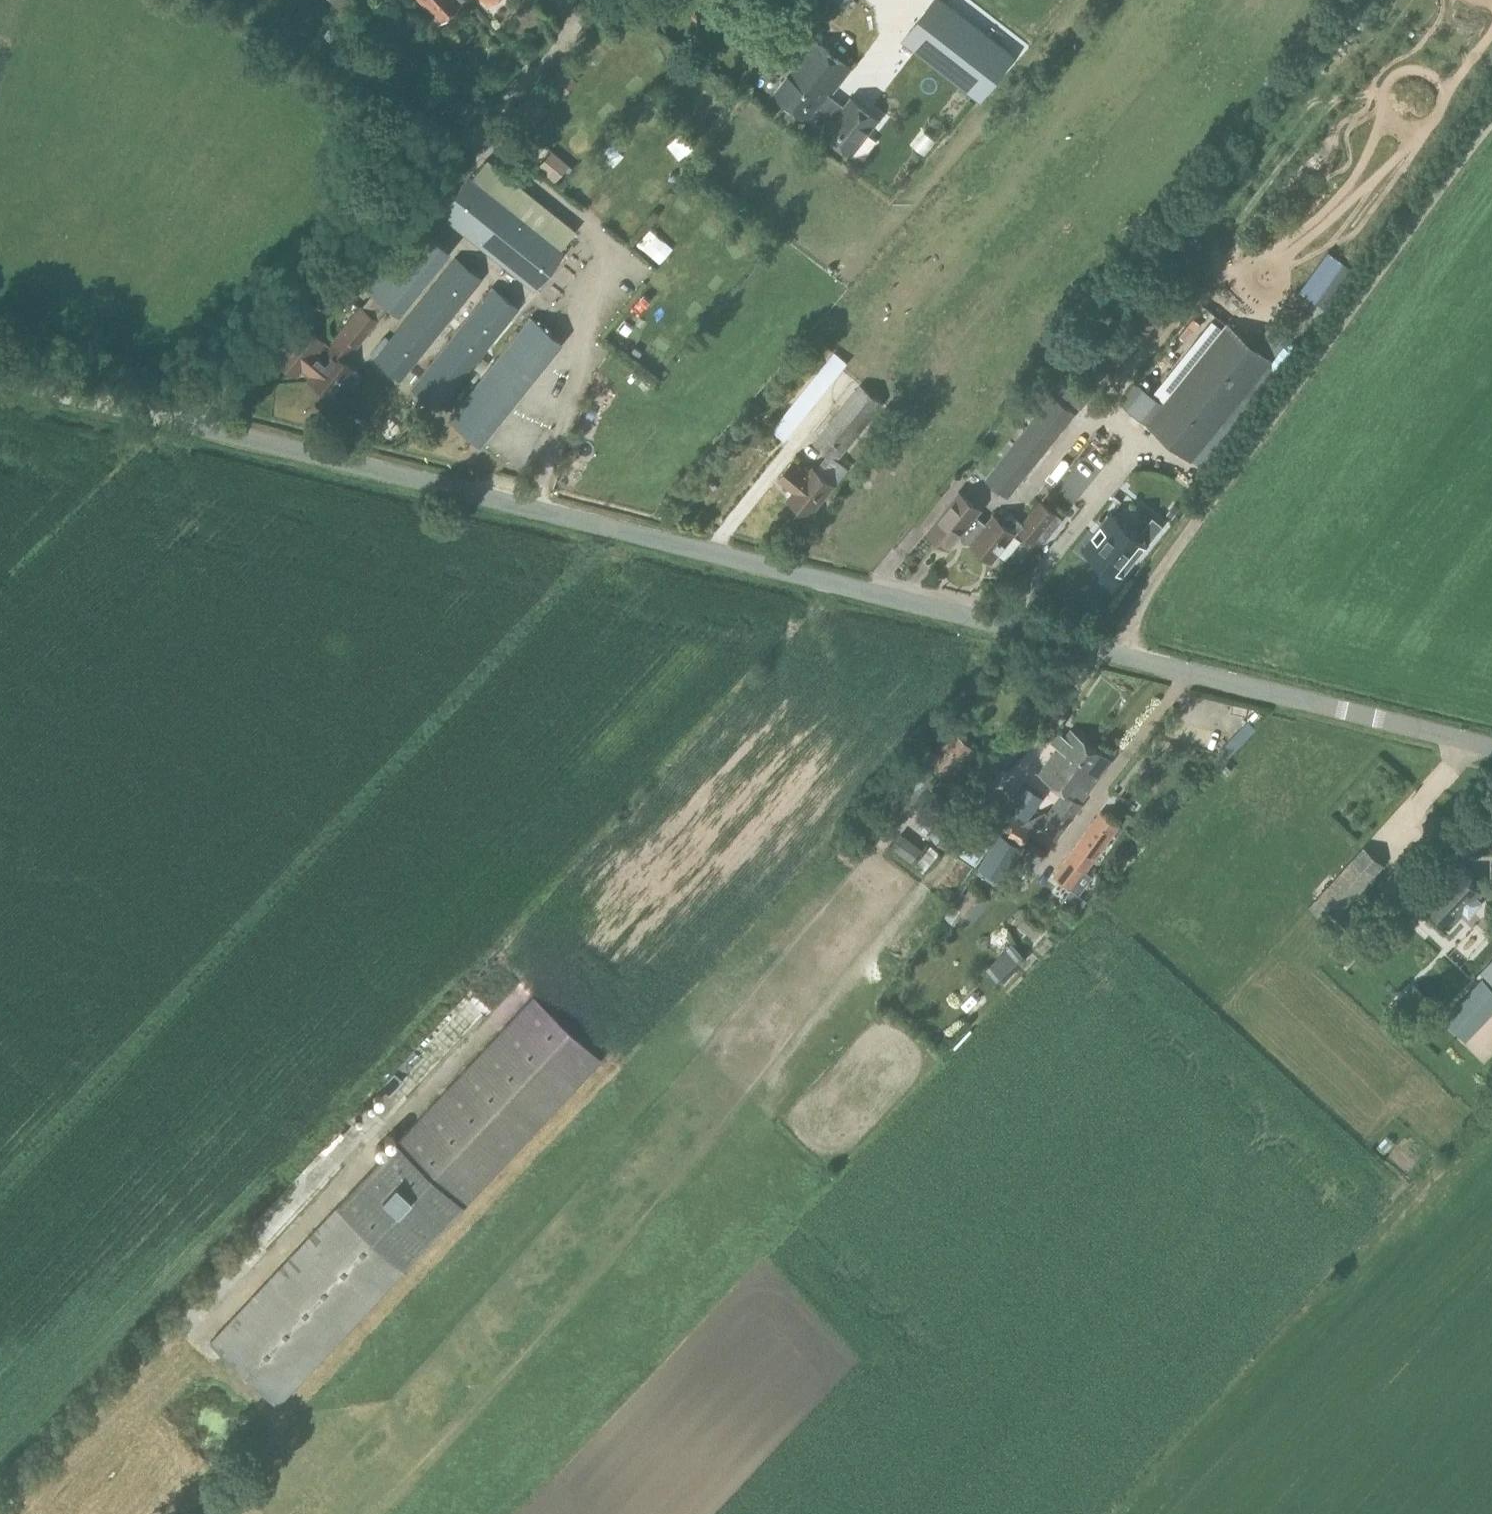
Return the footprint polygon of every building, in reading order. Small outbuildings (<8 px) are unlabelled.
[(340,9),(350,0),(332,0),(340,9)] [(440,22),(460,3),(458,0),(420,0),(440,22)] [(832,13),(843,0),(815,0),(832,13)] [(943,0),(934,0),(903,40),(980,99),(1014,55),(943,0)] [(811,120),(821,107),(831,94),(853,66),(817,37),(775,91),(811,120)] [(866,80),(854,96),(872,109),(884,92),(866,80)] [(831,94),(821,107),(835,118),(826,131),(853,152),(880,117),(853,96),(845,105),(831,94)] [(534,153),(525,163),(544,180),(553,170),(534,153)] [(469,175),(439,213),(534,289),(564,251),(561,249),(574,232),(485,161),(472,177),(469,175)] [(398,314),(450,250),(410,219),(360,283),(398,314)] [(402,380),(483,278),(456,255),(373,358),(402,380)] [(438,410),(520,308),(492,285),(410,387),(438,410)] [(327,293),(318,304),(328,313),(337,302),(327,293)] [(1255,345),(1201,300),(1120,402),(1192,460),(1273,358),(1255,345)] [(344,360),(376,320),(360,307),(323,354),(317,349),(325,339),(303,322),(275,356),(297,374),(305,364),(314,372),(309,378),(330,395),(332,392),(340,398),(361,373),(344,360)] [(1272,323),(1255,345),(1273,358),(1289,337),(1272,323)] [(1074,354),(1069,360),(1078,366),(1099,340),(1089,333),(1084,340),(1076,334),(1065,347),(1074,354)] [(785,440),(843,368),(829,358),(772,429),(785,440)] [(1044,377),(1050,368),(1044,362),(1036,372),(1044,377)] [(839,460),(884,403),(860,383),(813,442),(828,454),(839,460)] [(1009,497),(1077,413),(1053,393),(985,478),(1009,497)] [(504,466),(514,443),(501,437),(491,460),(504,466)] [(849,468),(839,460),(828,454),(816,470),(813,467),(808,473),(793,461),(779,479),(794,490),(788,498),(810,515),(834,484),(835,485),(849,468)] [(975,517),(980,511),(958,493),(928,531),(950,549),(962,534),(967,538),(980,522),(975,517)] [(1045,542),(1063,519),(1041,500),(1023,522),(1017,530),(1033,544),(1038,537),(1045,542)] [(1017,530),(1023,522),(1011,512),(1003,522),(994,515),(985,526),(980,522),(967,538),(972,542),(972,543),(993,560),(1015,532),(1017,530)] [(1125,573),(1164,524),(1153,515),(1137,535),(1110,512),(1101,524),(1108,530),(1100,540),(1092,534),(1083,546),(1114,571),(1117,567),(1125,573)] [(1090,744),(1071,729),(1039,772),(1063,790),(1069,794),(1091,764),(1082,755),(1090,744)] [(963,758),(973,747),(956,732),(946,743),(945,742),(940,747),(942,748),(929,762),(954,784),(971,766),(963,758)] [(1112,760),(1090,744),(1082,755),(1091,764),(1069,794),(1063,790),(1038,825),(1059,838),(1084,803),(1081,801),(1112,760)] [(876,811),(855,833),(872,847),(892,825),(913,802),(916,803),(941,777),(922,761),(875,810),(876,811)] [(1044,799),(1028,786),(1012,805),(1028,818),(1044,799)] [(1015,816),(1001,808),(988,832),(995,836),(1000,828),(1009,833),(1015,816)] [(1101,811),(1068,857),(1053,876),(1071,889),(1072,890),(1073,889),(1087,870),(1113,834),(1118,837),(1124,828),(1101,811)] [(947,812),(930,833),(946,846),(963,826),(947,812)] [(1015,816),(1009,833),(1007,837),(1023,845),(1034,826),(1015,816)] [(993,841),(977,830),(960,854),(976,865),(993,841)] [(1360,850),(1309,906),(1348,941),(1363,924),(1344,907),(1380,867),(1360,850)] [(1464,913),(1469,917),(1483,901),(1478,897),(1483,892),(1457,868),(1451,875),(1444,868),(1430,884),(1422,877),(1424,875),(1405,858),(1383,881),(1402,898),(1416,883),(1431,896),(1424,904),(1450,928),(1464,913)] [(1078,911),(1087,899),(1073,889),(1072,890),(1071,889),(1063,900),(1078,911)] [(956,923),(965,910),(953,903),(945,916),(956,923)] [(1000,987),(1028,957),(1012,942),(984,972),(1000,987)] [(1483,968),(1491,978),(1491,959),(1483,968)] [(1491,1012),(1491,1011),(1491,986),(1482,977),(1469,991),(1491,1012)] [(209,1342),(278,1406),(405,1270),(465,1207),(464,1206),(602,1059),(533,994),(395,1141),(395,1140),(336,1206),(209,1342)] [(417,1041),(370,1091),(386,1106),(432,1055),(417,1041)]
